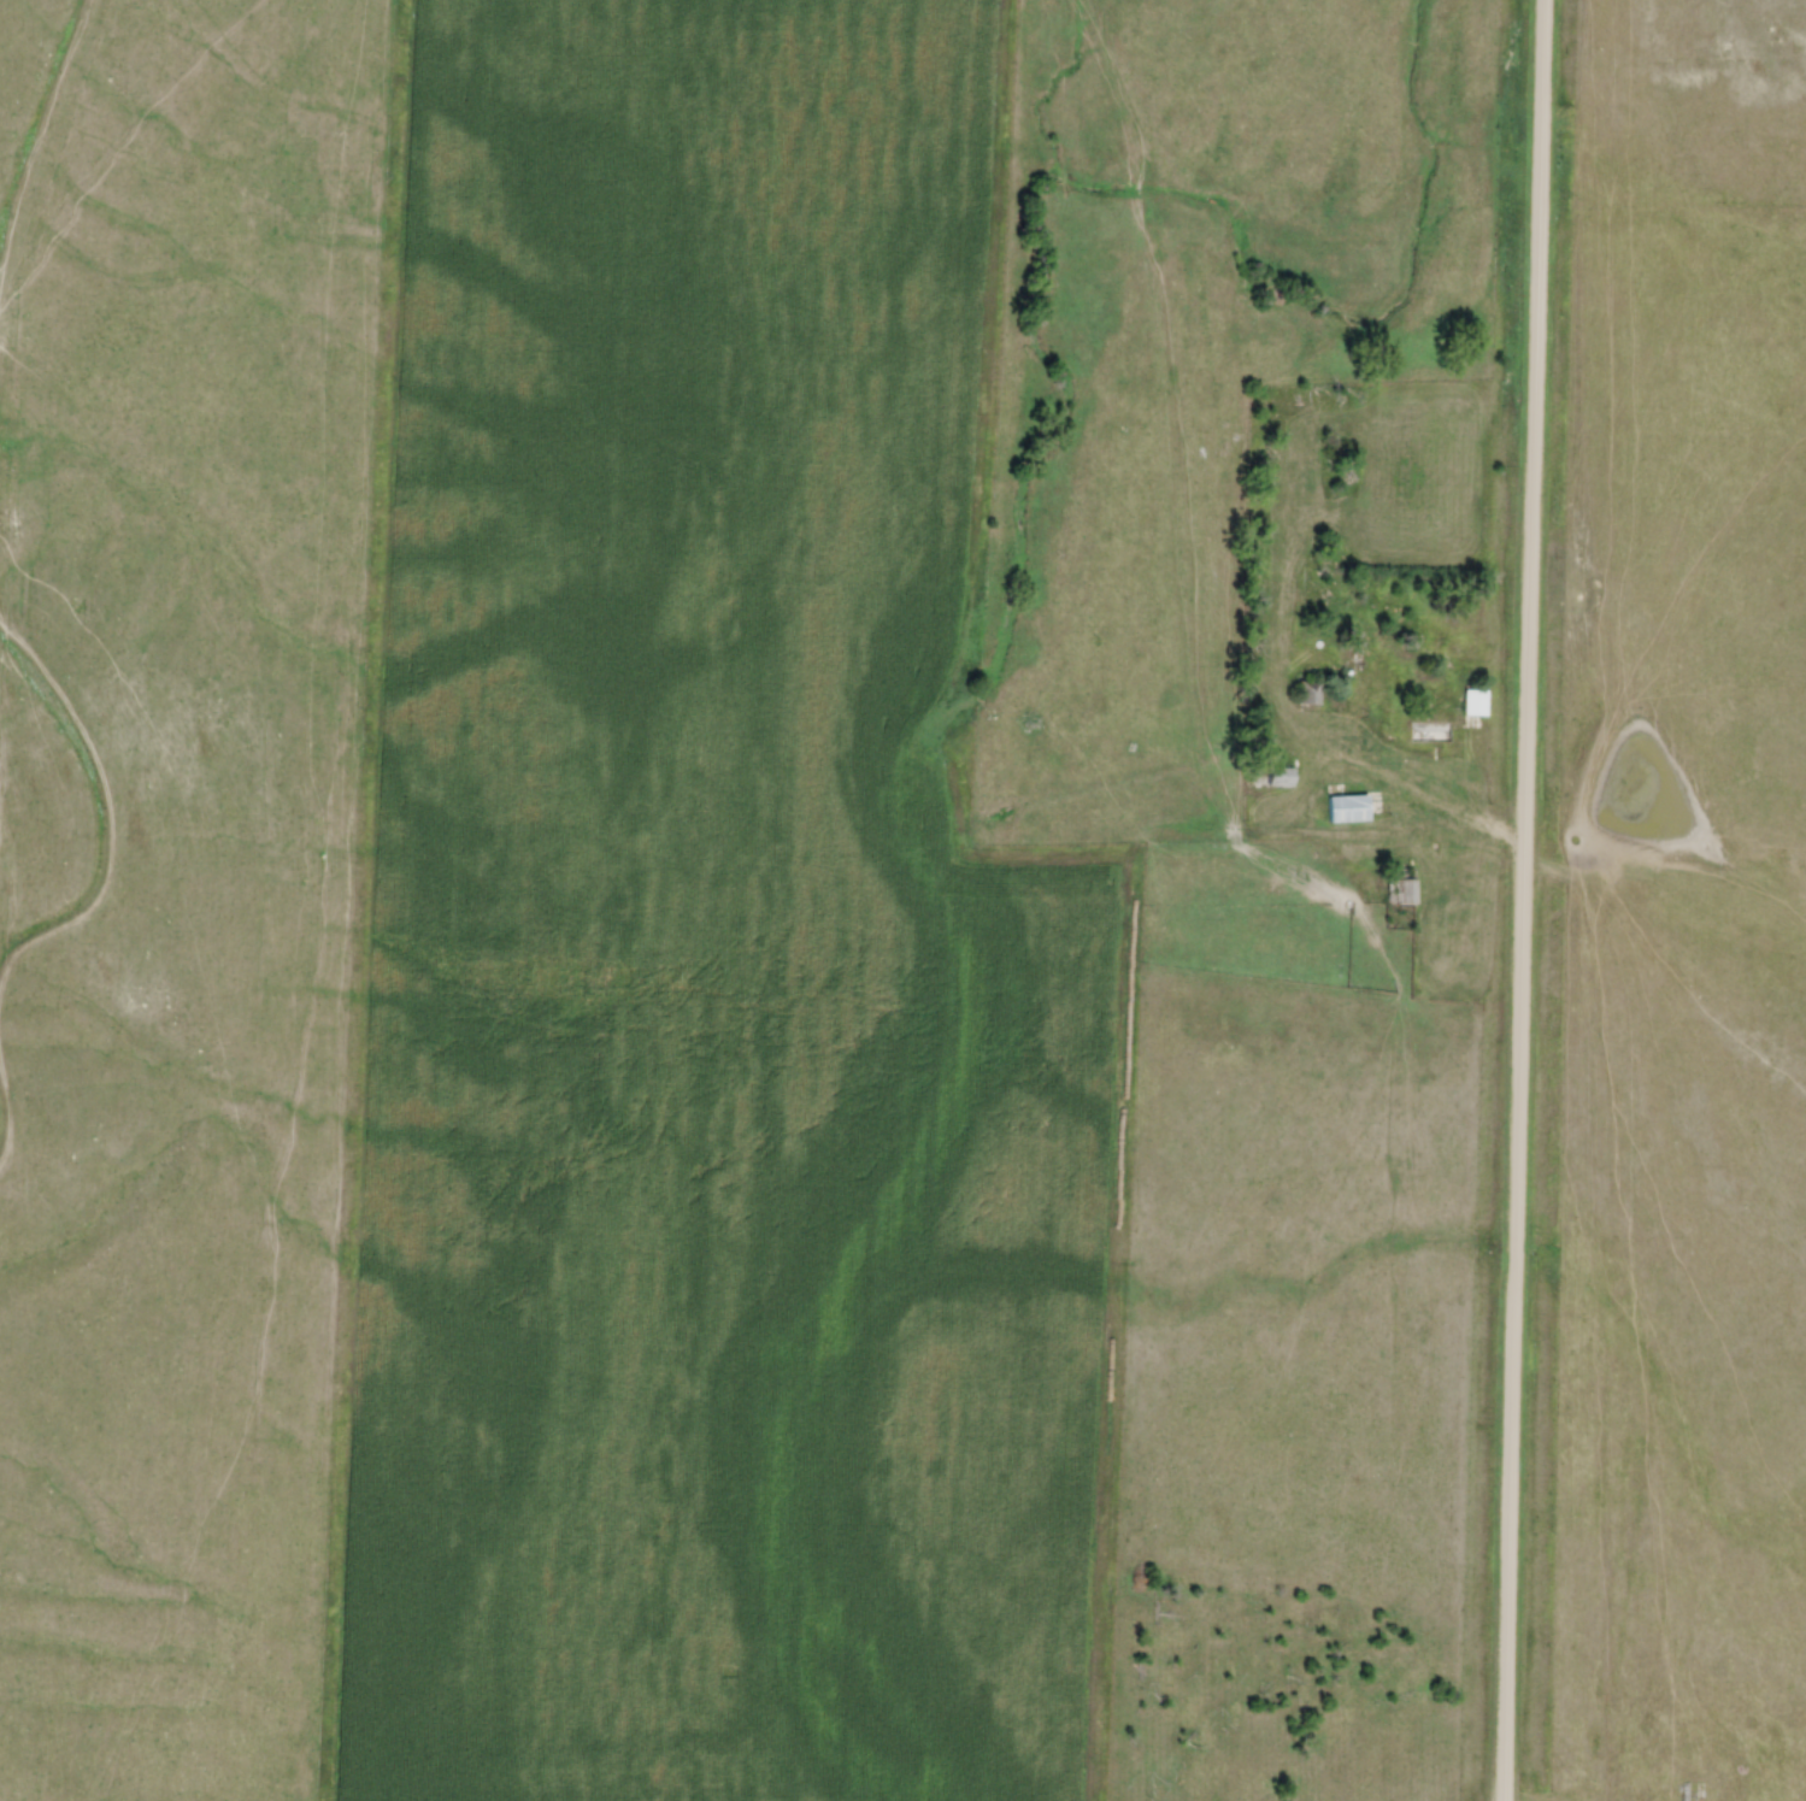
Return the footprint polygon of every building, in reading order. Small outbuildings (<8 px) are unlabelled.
[(1321,705),(1321,688),(1304,688),(1304,705),(1321,705)] [(1486,691),(1462,691),(1462,718),(1486,718),(1486,691)] [(1452,746),(1452,722),(1407,722),(1407,746),(1452,746)] [(1326,797),(1326,823),(1369,823),(1369,797),(1326,797)]
